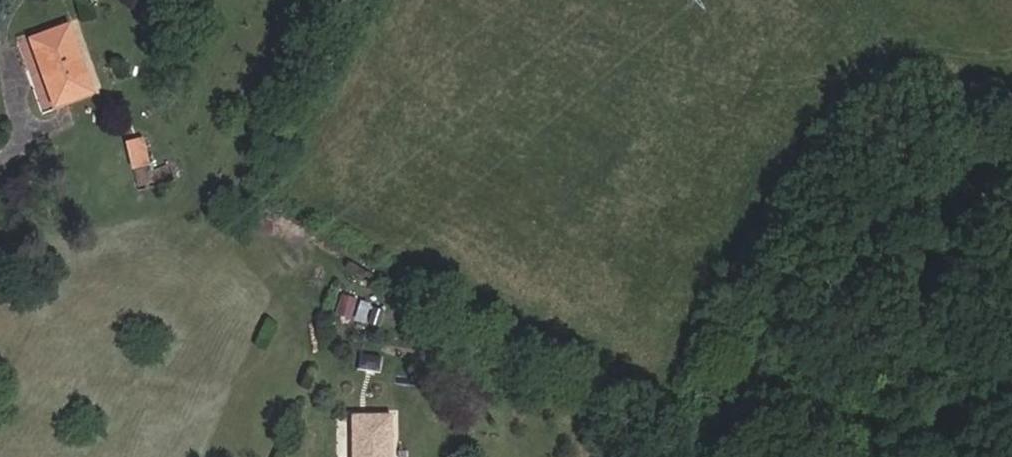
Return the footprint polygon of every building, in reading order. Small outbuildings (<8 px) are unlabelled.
[(92,92),(68,27),(32,40),(55,106),(92,92)] [(147,165),(141,140),(127,144),(133,168),(147,165)] [(349,319),(355,300),(342,296),(336,315),(349,319)] [(378,328),(383,313),(369,309),(365,323),(378,328)] [(390,415),(352,416),(352,456),(391,456),(390,415)]
